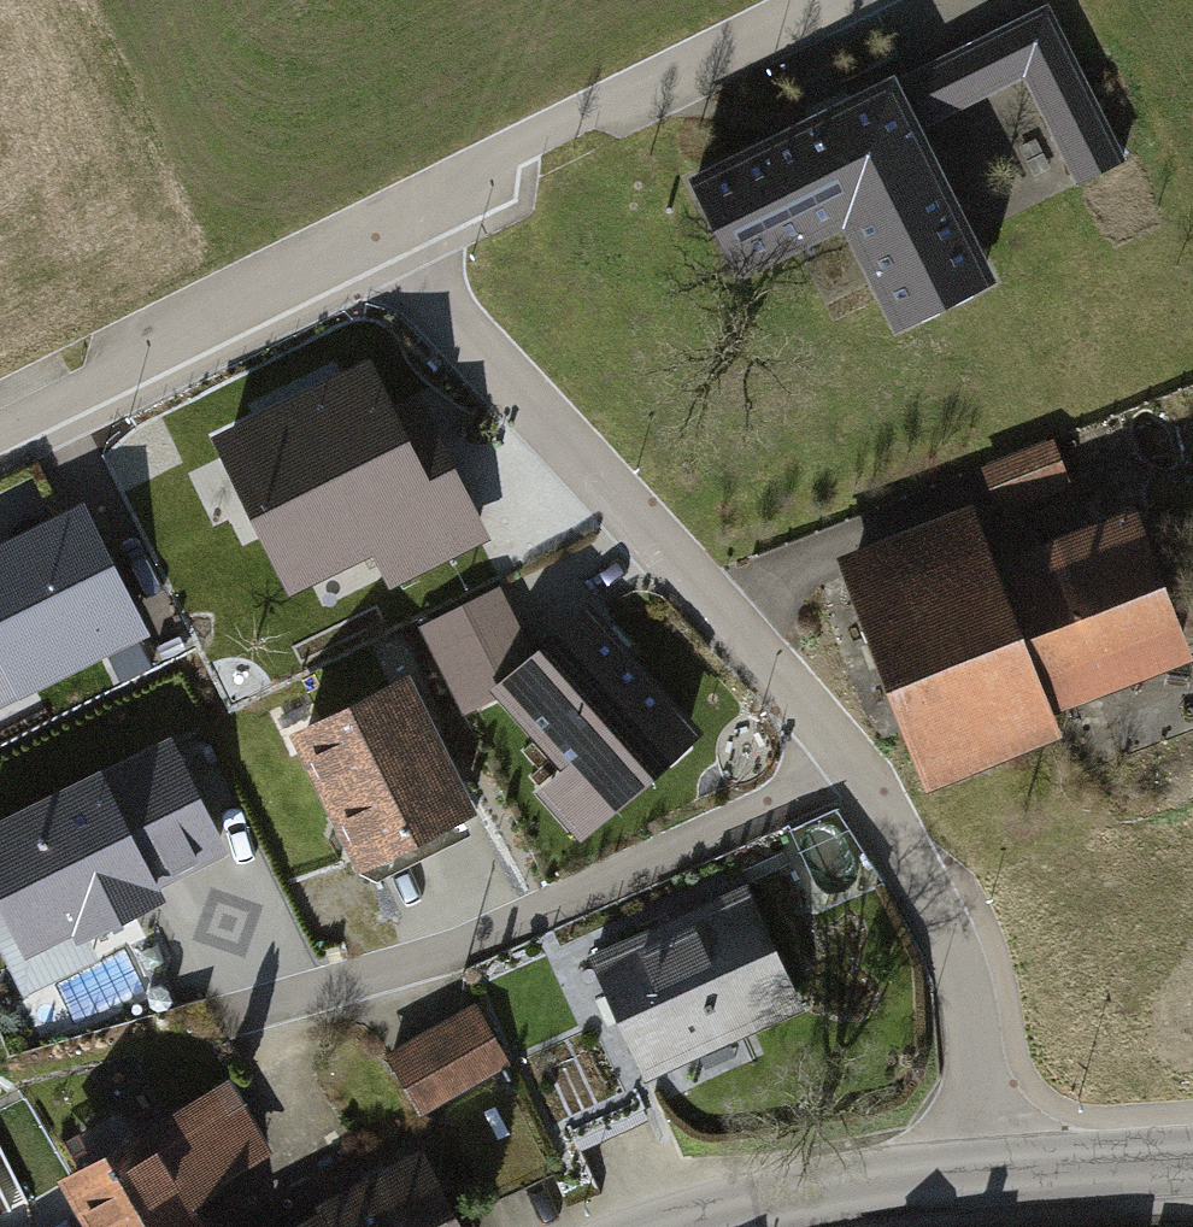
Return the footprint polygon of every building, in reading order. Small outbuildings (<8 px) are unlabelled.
[(1050,2),(906,75),(929,121),(1025,72),(1077,174),(1125,149),(1050,2)] [(990,271),(891,74),(695,172),(739,261),(838,212),(892,320),(990,271)] [(389,577),(482,532),(415,395),(392,406),(369,360),(217,434),(288,577),(370,537),(389,577)] [(983,470),(1001,519),(1070,494),(1051,445),(983,470)] [(137,631),(79,512),(0,550),(0,698),(137,631)] [(969,518),(829,568),(913,799),(1056,747),(1043,712),(1183,662),(1132,523),(989,574),(969,518)] [(506,686),(535,661),(497,587),(421,626),(463,708),(506,686)] [(541,792),(578,835),(690,738),(586,618),(535,661),(506,686),(573,764),(541,792)] [(297,736),(360,865),(471,811),(408,682),(297,736)] [(167,740),(0,824),(0,896),(26,948),(222,850),(167,740)] [(750,891),(588,958),(641,1083),(802,1016),(750,891)] [(474,1015),(389,1059),(416,1112),(501,1068),(474,1015)] [(84,1226),(148,1226),(191,1203),(272,1158),(230,1083),(57,1179),(84,1226)] [(277,1226),(449,1226),(410,1155),(277,1226)] [(191,1203),(148,1226),(205,1226),(191,1203)]
